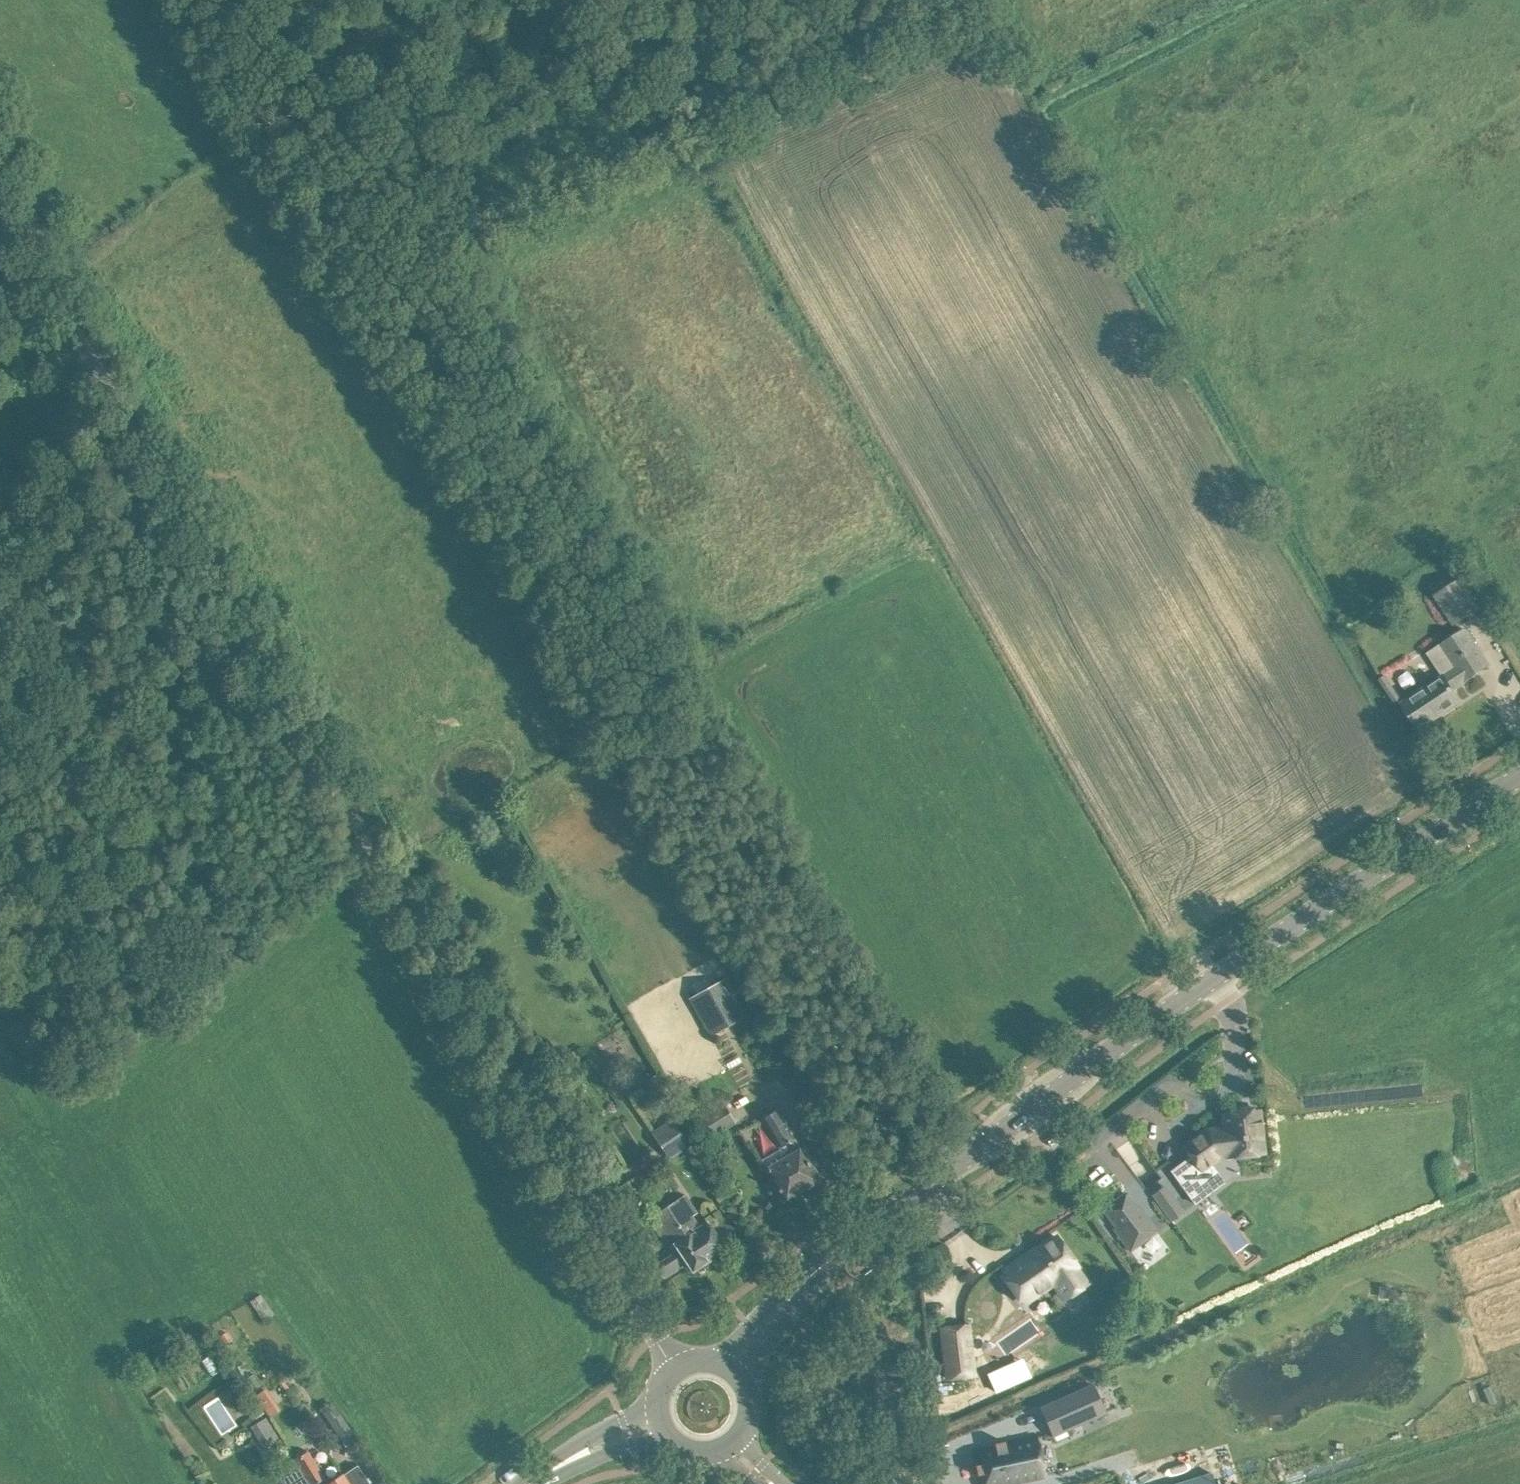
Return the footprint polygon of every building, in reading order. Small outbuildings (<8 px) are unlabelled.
[(1402,704),(1407,711),(1418,728),(1460,700),(1452,688),(1466,680),(1489,664),(1465,628),(1442,644),(1457,667),(1444,676),(1402,704)] [(688,998),(709,1036),(746,1016),(725,978),(688,998)] [(698,1117),(711,1139),(737,1123),(723,1102),(698,1117)] [(761,1159),(784,1199),(817,1179),(806,1160),(810,1158),(803,1147),(800,1149),(777,1109),(761,1118),(779,1149),(761,1159)] [(1191,1156),(1171,1171),(1195,1203),(1211,1191),(1197,1172),(1210,1162),(1216,1158),(1229,1156),(1229,1151),(1262,1147),(1258,1110),(1223,1114),(1225,1128),(1207,1130),(1184,1146),(1191,1156)] [(651,1132),(670,1159),(691,1145),(672,1118),(651,1132)] [(1170,1221),(1184,1211),(1165,1184),(1151,1195),(1170,1221)] [(1114,1228),(1130,1251),(1157,1231),(1141,1208),(1138,1210),(1126,1193),(1103,1209),(1116,1227),(1114,1228)] [(676,1243),(675,1244),(692,1271),(724,1249),(707,1223),(695,1231),(687,1219),(697,1212),(685,1194),(657,1213),(676,1243)] [(1075,1262),(1057,1236),(1029,1256),(1028,1253),(1003,1271),(1025,1303),(1053,1283),(1064,1300),(1087,1284),(1073,1263),(1075,1262)] [(973,1375),(967,1325),(942,1328),(947,1378),(973,1375)] [(225,1332),(218,1336),(223,1342),(229,1338),(225,1332)] [(1022,1358),(988,1373),(996,1391),(1030,1376),(1022,1358)] [(859,1375),(850,1381),(854,1387),(863,1380),(859,1375)] [(1040,1403),(1054,1430),(1101,1405),(1087,1378),(1040,1403)] [(266,1388),(255,1395),(270,1418),(281,1410),(266,1388)] [(329,1422),(348,1448),(359,1440),(340,1414),(329,1422)] [(266,1417),(251,1426),(256,1433),(270,1423),(266,1417)] [(981,1454),(985,1483),(1046,1483),(1047,1483),(1042,1446),(981,1454)] [(310,1483),(315,1483),(325,1478),(308,1450),(294,1459),(310,1483)] [(1206,1451),(1150,1474),(1154,1483),(1219,1483),(1206,1451)] [(343,1475),(349,1483),(370,1483),(357,1466),(343,1475)] [(343,1475),(330,1483),(349,1483),(343,1475)]
